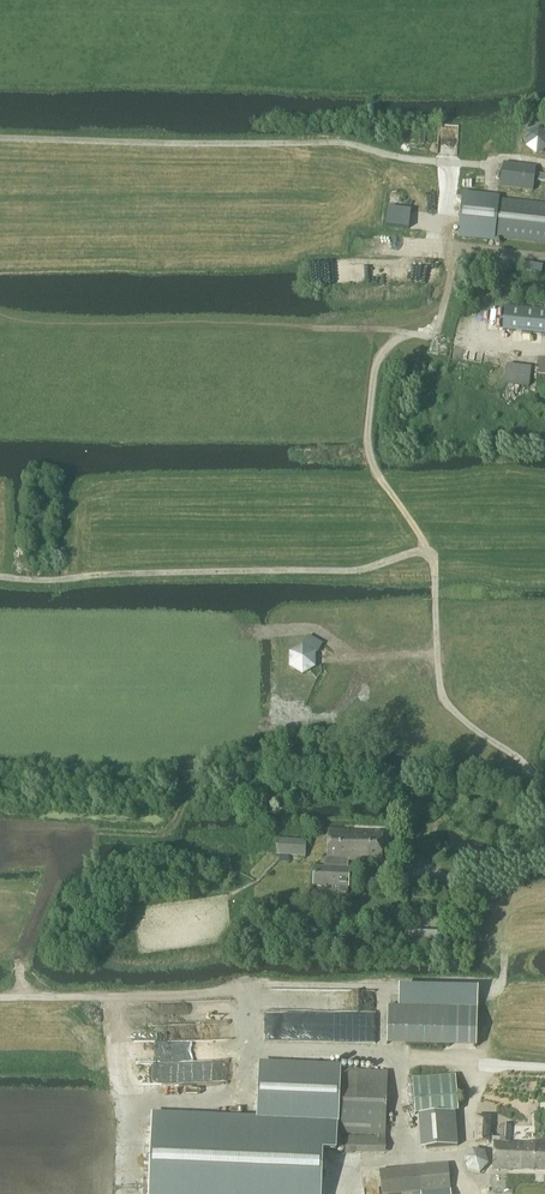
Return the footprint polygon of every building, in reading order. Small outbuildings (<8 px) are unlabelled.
[(533,191),(535,167),(503,164),(500,187),(533,191)] [(478,193),(478,173),(459,173),(459,193),(478,193)] [(458,236),(493,240),(493,238),(544,244),(544,206),(497,201),(497,199),(463,196),(458,236)] [(502,332),(544,336),(544,311),(505,307),(502,331),(502,332)] [(529,388),(531,368),(506,365),(504,385),(529,388)] [(381,862),(382,833),(328,831),(327,859),(323,859),(322,868),(315,867),(314,886),(339,887),(339,893),(347,894),(348,869),(345,869),(345,860),(381,862)] [(305,857),(306,842),(277,840),(276,855),(305,857)] [(445,926),(444,946),(456,946),(457,925),(456,925),(456,922),(450,922),(450,924),(446,924),(446,926),(445,926)] [(149,1193),(320,1193),(320,1191),(321,1169),(322,1152),(323,1153),(336,1153),(337,1138),(337,1135),(385,1137),(387,1072),(259,1067),(257,1121),(211,1119),(152,1116),(151,1129),(149,1184),(149,1193)] [(414,1116),(457,1112),(455,1076),(412,1079),(414,1116)] [(489,1135),(490,1118),(475,1117),(475,1143),(489,1143),(489,1135)] [(510,1126),(501,1126),(500,1138),(492,1138),(492,1135),(489,1135),(489,1143),(494,1143),(492,1170),(544,1171),(544,1144),(509,1143),(510,1126)] [(472,1150),(464,1159),(467,1172),(480,1175),(489,1165),(484,1152),(472,1150)] [(380,1172),(382,1193),(400,1193),(421,1192),(450,1189),(448,1165),(419,1168),(380,1172)]
